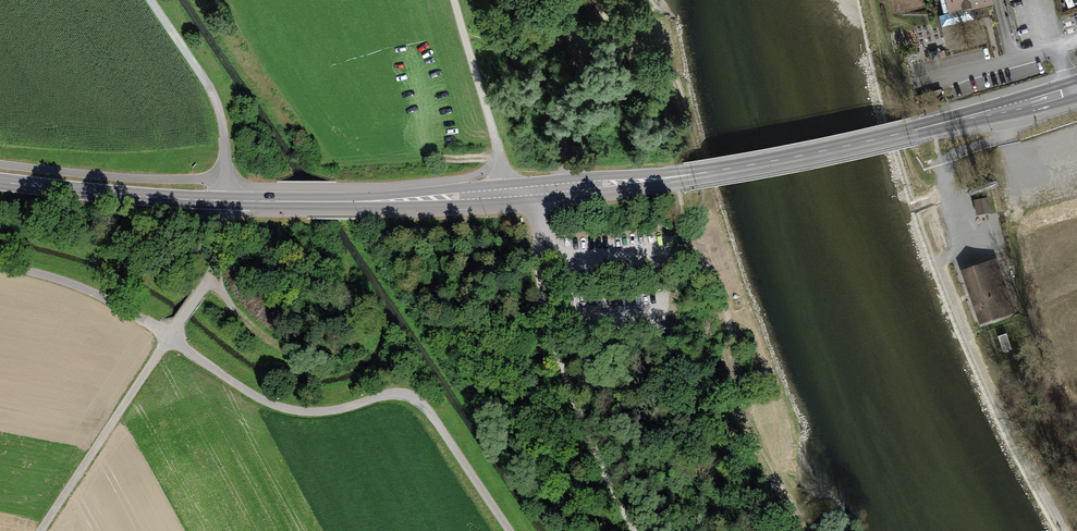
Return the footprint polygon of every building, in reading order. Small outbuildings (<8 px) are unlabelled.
[(941,28),(982,18),(979,7),(984,5),(992,4),(991,0),(940,0),(944,15),(939,16),(941,28)] [(937,83),(915,90),(918,101),(941,94),(937,83)] [(934,159),(930,145),(919,148),(923,162),(934,159)] [(986,199),(976,201),(978,214),(989,212),(986,199)] [(994,263),(965,273),(981,319),(991,316),(992,320),(1011,313),(994,263)] [(1012,350),(1006,333),(998,336),(1003,352),(1012,350)]
